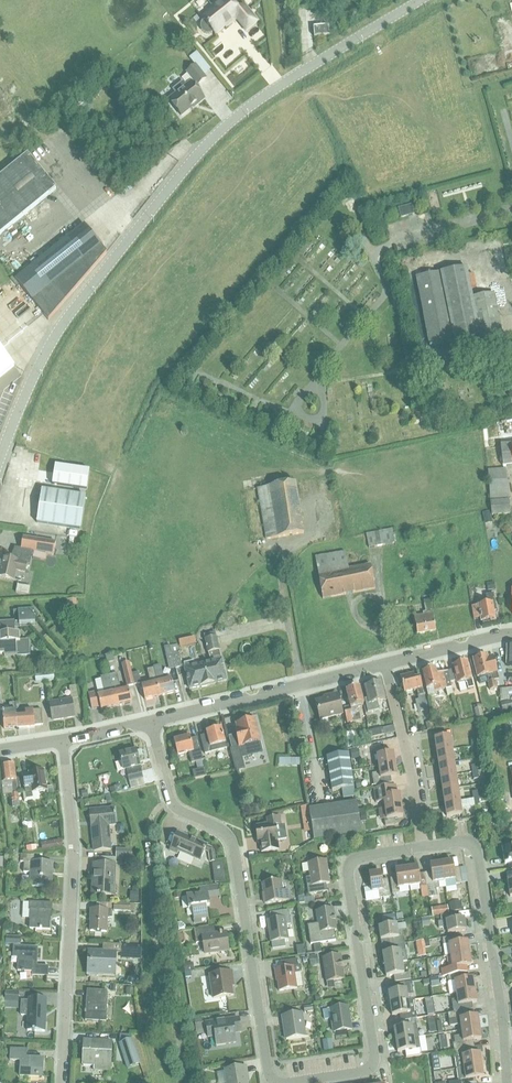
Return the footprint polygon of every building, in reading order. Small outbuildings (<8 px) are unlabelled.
[(230,0),(224,0),(212,10),(211,9),(203,15),(204,16),(202,18),(204,21),(203,22),(201,24),(201,26),(201,28),(201,30),(204,33),(206,34),(208,34),(210,34),(212,33),(213,32),(215,34),(235,18),(246,31),(257,22),(246,9),(241,13),(230,0)] [(313,27),(314,37),(330,36),(329,26),(313,27)] [(177,94),(169,101),(181,116),(203,98),(195,88),(206,79),(195,66),(187,72),(194,81),(187,86),(183,81),(174,89),(177,94)] [(69,109),(79,120),(92,109),(83,98),(69,109)] [(0,177),(0,235),(56,189),(27,154),(0,177)] [(401,218),(415,214),(413,205),(399,209),(401,218)] [(84,224),(15,281),(48,320),(107,252),(84,224)] [(504,346),(499,317),(494,294),(472,298),(466,268),(416,278),(431,346),(480,337),(483,350),(504,346)] [(271,344),(258,355),(268,366),(280,356),(271,344)] [(14,366),(0,348),(0,377),(14,366)] [(501,446),(503,467),(511,466),(511,445),(501,446)] [(86,490),(89,471),(55,466),(54,473),(52,484),(86,490)] [(505,469),(488,471),(493,516),(510,514),(508,500),(505,469)] [(258,488),(267,539),(304,533),(295,482),(258,488)] [(37,523),(80,530),(85,497),(42,490),(37,523)] [(367,535),(370,548),(395,543),(393,530),(367,535)] [(33,551),(54,554),(56,542),(23,537),(21,549),(15,548),(12,559),(3,557),(2,558),(1,558),(0,562),(0,565),(1,565),(0,569),(0,577),(14,580),(16,571),(25,573),(27,564),(30,564),(33,551)] [(316,558),(323,598),(376,589),(372,564),(349,569),(346,552),(316,558)] [(19,583),(18,593),(31,593),(31,583),(19,583)] [(493,611),(496,610),(493,593),(486,594),(487,603),(472,605),(474,619),(480,618),(481,622),(483,621),(483,624),(490,622),(489,620),(495,619),(493,611)] [(76,600),(66,600),(66,619),(77,618),(76,600)] [(423,615),(414,617),(417,635),(425,633),(436,631),(435,626),(433,619),(430,600),(423,602),(426,612),(423,613),(423,615)] [(4,654),(4,656),(29,655),(28,641),(20,642),(19,634),(15,634),(15,626),(19,625),(19,626),(35,625),(34,609),(18,610),(18,611),(13,611),(14,621),(0,622),(0,654),(4,654)] [(203,664),(208,685),(215,684),(216,682),(226,679),(220,655),(216,636),(215,632),(204,634),(205,639),(208,653),(209,653),(211,662),(203,664)] [(182,645),(199,641),(197,634),(180,638),(182,645)] [(177,644),(170,646),(171,653),(172,653),(176,668),(182,666),(178,651),(177,644)] [(169,669),(176,668),(172,653),(171,653),(165,654),(169,669)] [(480,684),(488,682),(490,690),(497,688),(495,680),(499,679),(497,673),(498,672),(494,656),(487,658),(487,656),(474,659),(480,684)] [(203,664),(195,666),(194,661),(184,663),(190,688),(200,686),(201,687),(208,685),(203,664)] [(129,663),(121,665),(123,671),(127,686),(129,686),(134,684),(131,673),(130,669),(129,663)] [(455,666),(453,666),(454,669),(457,681),(459,692),(473,688),(470,675),(469,675),(466,663),(461,664),(461,663),(454,664),(455,666)] [(159,666),(153,668),(160,696),(175,692),(171,678),(162,680),(159,666)] [(160,696),(153,668),(147,669),(150,683),(142,685),(145,700),(160,696)] [(453,694),(450,683),(447,671),(436,674),(435,668),(422,672),(428,696),(436,694),(435,691),(445,688),(447,695),(453,694)] [(138,672),(131,673),(134,684),(141,683),(138,672)] [(117,673),(109,675),(117,706),(132,703),(129,688),(121,690),(117,673)] [(416,702),(419,712),(427,710),(420,678),(415,679),(414,674),(401,677),(405,694),(418,691),(419,697),(419,701),(416,702)] [(97,692),(89,694),(92,708),(101,706),(102,710),(117,706),(109,675),(101,677),(106,694),(98,696),(97,692)] [(365,686),(368,699),(364,699),(368,713),(379,710),(378,703),(385,701),(381,682),(365,686)] [(357,708),(363,706),(359,688),(346,691),(350,708),(344,710),(347,723),(354,722),(354,723),(360,721),(357,708)] [(500,689),(501,701),(511,700),(511,688),(500,689)] [(315,702),(319,720),(341,715),(337,696),(315,702)] [(50,703),(52,721),(74,717),(71,699),(50,703)] [(511,701),(500,703),(502,712),(511,710),(511,703),(511,701)] [(17,727),(16,713),(15,703),(9,703),(10,711),(3,712),(4,728),(17,727)] [(475,709),(474,709),(476,719),(483,717),(481,708),(480,705),(474,706),(475,709)] [(25,712),(16,713),(17,727),(34,726),(43,725),(42,710),(25,711),(25,712)] [(503,722),(506,739),(511,738),(511,720),(503,722)] [(236,737),(230,738),(232,750),(230,750),(233,762),(243,759),(263,754),(254,721),(237,726),(238,729),(235,730),(236,737)] [(382,728),(369,731),(370,738),(384,735),(382,728)] [(201,737),(206,755),(227,749),(222,729),(207,733),(207,736),(201,737)] [(434,737),(436,751),(452,748),(450,735),(434,737)] [(178,756),(189,753),(191,764),(203,761),(197,738),(191,740),(190,737),(174,741),(178,756)] [(377,756),(378,767),(395,765),(393,753),(387,754),(386,748),(373,750),(374,756),(377,756)] [(436,751),(438,764),(454,761),(452,748),(436,751)] [(126,769),(129,782),(143,779),(136,750),(119,754),(123,770),(126,769)] [(348,754),(327,757),(332,791),(342,790),(343,798),(355,797),(348,754)] [(438,764),(440,776),(455,774),(454,761),(438,764)] [(11,794),(12,805),(13,808),(19,807),(14,763),(2,765),(4,781),(12,781),(13,793),(11,794)] [(395,765),(378,767),(379,773),(372,774),(374,786),(392,783),(391,777),(397,776),(395,765)] [(192,771),(194,779),(207,776),(205,768),(192,771)] [(22,772),(25,792),(23,792),(24,802),(34,801),(32,792),(46,790),(47,793),(54,792),(51,786),(46,787),(44,770),(22,772)] [(110,772),(103,773),(105,786),(112,785),(110,772)] [(440,776),(441,789),(457,786),(455,774),(440,776)] [(384,802),(385,808),(401,805),(399,794),(397,794),(396,785),(374,789),(376,803),(384,802)] [(441,789),(443,802),(459,800),(457,786),(441,789)] [(508,793),(501,794),(502,804),(509,803),(508,793)] [(459,800),(443,802),(445,816),(461,814),(459,800)] [(309,809),(314,840),(361,833),(356,802),(309,809)] [(401,805),(385,808),(386,819),(384,820),(385,826),(398,824),(397,818),(403,817),(401,805)] [(113,808),(90,810),(94,851),(111,849),(108,825),(115,824),(113,808)] [(267,825),(255,826),(258,844),(260,844),(261,852),(279,850),(277,841),(288,840),(286,829),(276,831),(275,826),(282,825),(281,816),(266,818),(267,825)] [(207,845),(178,832),(169,851),(177,855),(178,852),(200,861),(204,851),(208,853),(210,863),(216,862),(214,849),(207,846),(207,845)] [(41,843),(42,851),(63,848),(62,839),(41,843)] [(29,844),(30,852),(39,852),(39,843),(29,844)] [(505,864),(509,864),(510,870),(511,870),(511,847),(503,849),(505,864)] [(116,857),(132,858),(132,849),(117,849),(116,857)] [(52,871),(53,863),(33,862),(34,855),(21,855),(20,862),(24,863),(24,872),(31,873),(30,885),(49,886),(49,871),(52,871)] [(308,863),(310,877),(306,878),(308,894),(327,891),(326,884),(329,883),(326,860),(308,863)] [(452,861),(441,863),(444,881),(445,888),(456,886),(456,884),(462,883),(460,868),(453,869),(452,861)] [(425,873),(427,886),(429,897),(437,896),(436,889),(439,889),(438,882),(444,881),(441,863),(430,865),(431,872),(425,873)] [(93,895),(113,896),(114,866),(94,865),(93,895)] [(420,887),(427,886),(425,873),(419,874),(417,867),(406,868),(409,887),(420,885),(420,887)] [(398,888),(409,887),(406,868),(395,870),(396,878),(390,879),(392,894),(398,893),(398,888)] [(369,874),(371,892),(378,891),(379,898),(390,896),(388,879),(381,880),(380,872),(369,874)] [(263,883),(265,897),(264,897),(265,904),(289,900),(287,890),(282,891),(280,880),(263,883)] [(208,900),(220,898),(218,885),(199,888),(200,895),(186,897),(188,909),(192,909),(193,916),(207,914),(206,906),(209,906),(208,900)] [(298,898),(299,905),(305,904),(305,903),(317,901),(317,896),(304,898),(304,897),(298,898)] [(30,928),(49,929),(50,910),(42,910),(42,903),(29,902),(29,909),(30,909),(30,928)] [(461,902),(449,903),(450,912),(462,911),(461,902)] [(114,903),(114,911),(129,912),(130,904),(114,903)] [(318,923),(307,925),(310,944),(336,940),(334,930),(336,930),(333,908),(316,911),(318,923)] [(91,909),(90,918),(91,918),(90,931),(107,932),(107,918),(111,918),(112,910),(91,909)] [(284,941),(284,940),(288,940),(286,925),(291,925),(289,910),(269,913),(270,920),(267,920),(270,943),(272,942),(273,949),(285,947),(284,941)] [(439,928),(447,927),(447,933),(466,930),(464,919),(456,920),(455,913),(440,915),(441,922),(438,923),(439,928)] [(395,915),(384,916),(385,924),(396,922),(395,915)] [(429,917),(421,919),(423,927),(430,926),(429,917)] [(421,919),(413,920),(414,928),(422,927),(421,919)] [(388,939),(389,946),(404,943),(402,931),(405,930),(404,923),(378,927),(380,940),(388,939)] [(210,927),(194,930),(196,943),(203,942),(205,953),(229,950),(226,932),(211,935),(210,927)] [(183,931),(177,932),(179,944),(185,943),(185,942),(186,942),(185,934),(183,934),(183,931)] [(445,957),(450,956),(469,953),(467,941),(463,942),(462,935),(442,938),(445,957)] [(390,952),(382,953),(384,965),(402,962),(407,962),(406,956),(404,943),(389,946),(390,952)] [(122,946),(122,945),(103,944),(103,952),(89,951),(88,975),(115,976),(116,953),(121,953),(122,946)] [(32,974),(47,975),(47,966),(35,966),(36,947),(14,946),(14,956),(18,956),(18,971),(32,971),(32,974)] [(452,968),(441,970),(442,976),(448,976),(467,973),(466,966),(471,965),(469,953),(450,956),(452,968)] [(318,955),(309,957),(310,966),(319,964),(318,955)] [(323,958),(327,982),(344,979),(340,955),(323,958)] [(283,968),(274,969),(276,977),(277,977),(279,991),(297,989),(295,974),(302,973),(301,966),(298,966),(297,959),(282,961),(283,968)] [(402,962),(384,965),(386,977),(394,976),(395,982),(410,980),(409,973),(404,974),(402,962)] [(231,981),(233,980),(232,972),(210,975),(213,998),(233,995),(231,981)] [(449,994),(456,993),(475,990),(473,978),(468,979),(467,973),(448,976),(449,982),(448,984),(449,994)] [(438,977),(430,978),(431,986),(439,985),(438,977)] [(388,992),(390,1004),(408,1001),(407,995),(413,994),(411,982),(395,984),(396,991),(388,992)] [(85,1021),(106,1022),(107,991),(87,990),(86,1011),(85,1011),(85,1013),(86,1013),(85,1021)] [(453,1013),(467,1011),(473,1010),(472,1003),(477,1002),(475,990),(456,993),(457,999),(451,1000),(453,1013)] [(18,1001),(19,992),(5,992),(5,1000),(18,1001)] [(429,1013),(437,1011),(434,996),(427,997),(429,1013)] [(28,1030),(45,1031),(45,1022),(44,1022),(45,998),(29,998),(29,1001),(22,1001),(21,1015),(28,1015),(28,1030)] [(417,1019),(414,1000),(408,1001),(390,1004),(392,1016),(399,1015),(400,1021),(416,1019),(417,1019)] [(331,1010),(323,1011),(324,1020),(332,1019),(334,1033),(352,1030),(351,1022),(349,1023),(347,1006),(330,1009),(331,1010)] [(460,1025),(461,1030),(479,1028),(477,1016),(468,1017),(467,1011),(448,1014),(450,1026),(460,1025)] [(281,1016),(283,1024),(284,1024),(286,1040),(305,1037),(301,1013),(281,1016)] [(12,1024),(12,1026),(16,1026),(17,1024),(18,1025),(19,1015),(10,1014),(10,1015),(8,1015),(7,1024),(12,1024)] [(194,1019),(196,1035),(204,1034),(202,1018),(194,1019)] [(235,1033),(241,1032),(239,1018),(207,1023),(209,1038),(215,1037),(217,1045),(236,1042),(235,1033)] [(394,1029),(396,1041),(418,1037),(416,1019),(400,1021),(401,1028),(394,1029)] [(453,1043),(454,1050),(471,1048),(474,1047),(473,1041),(481,1039),(479,1028),(461,1030),(462,1036),(454,1037),(455,1043),(453,1043)] [(119,1044),(125,1063),(139,1059),(131,1036),(120,1035),(119,1041),(119,1044)] [(418,1037),(396,1041),(397,1052),(405,1051),(406,1058),(421,1055),(418,1037)] [(332,1039),(322,1041),(323,1051),(333,1050),(332,1039)] [(85,1040),(83,1065),(95,1065),(94,1070),(111,1070),(112,1042),(85,1040)] [(454,1050),(456,1069),(481,1065),(480,1053),(472,1054),(471,1048),(454,1050)] [(19,1075),(42,1076),(43,1058),(26,1057),(26,1050),(10,1049),(10,1060),(20,1060),(19,1075)] [(437,1054),(431,1055),(433,1070),(440,1069),(437,1054)] [(448,1065),(455,1063),(454,1056),(446,1057),(448,1065)] [(456,1069),(458,1081),(460,1080),(461,1082),(476,1082),(476,1078),(483,1077),(481,1065),(456,1069)] [(248,1077),(246,1067),(226,1070),(228,1082),(247,1082),(246,1077),(248,1077)] [(437,1079),(444,1077),(442,1069),(435,1071),(437,1079)]
